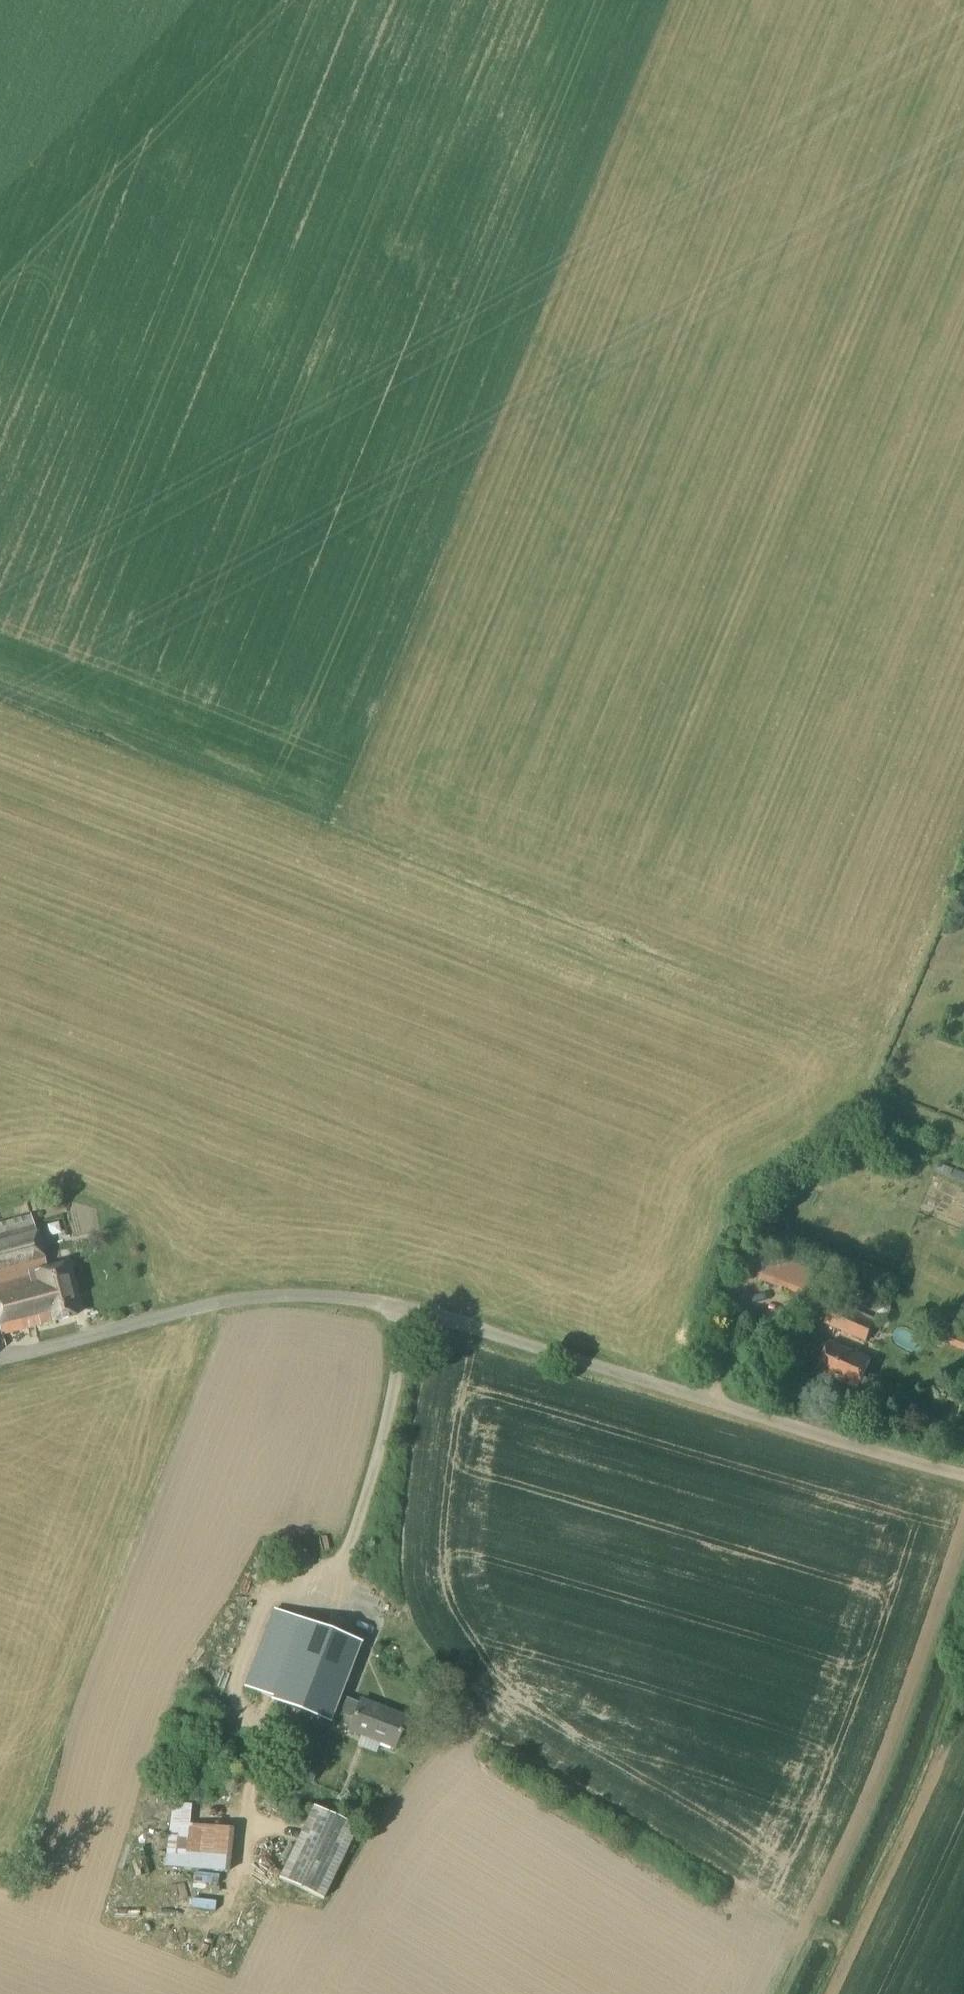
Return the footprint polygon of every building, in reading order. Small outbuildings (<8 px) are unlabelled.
[(46,1270),(31,1216),(0,1225),(0,1333),(1,1337),(52,1323),(52,1324),(76,1317),(70,1291),(63,1266),(46,1270)] [(67,1225),(52,1228),(55,1240),(69,1236),(67,1225)] [(781,1259),(772,1286),(816,1302),(826,1275),(781,1259)] [(832,1305),(823,1325),(865,1344),(875,1324),(832,1305)] [(870,1361),(829,1343),(816,1372),(857,1390),(870,1361)] [(244,1688),(331,1722),(335,1712),(340,1698),(360,1644),(275,1611),(244,1688)] [(359,1705),(340,1698),(335,1712),(354,1720),(349,1732),(394,1749),(406,1719),(361,1701),(359,1705)] [(191,1806),(171,1803),(164,1867),(229,1875),(234,1829),(189,1825),(191,1806)] [(358,1829),(313,1807),(278,1878),(323,1900),(358,1829)] [(221,1910),(222,1899),(198,1897),(197,1908),(221,1910)]
